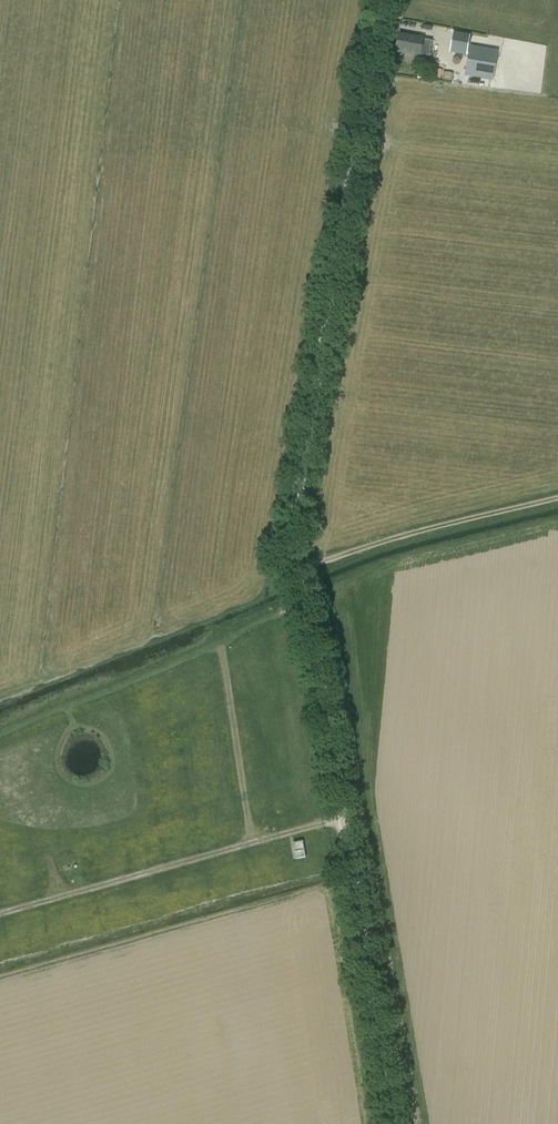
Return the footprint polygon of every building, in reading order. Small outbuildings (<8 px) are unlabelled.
[(470,35),(454,32),(450,52),(466,55),(470,35)] [(419,55),(428,56),(431,42),(422,40),(422,39),(398,34),(395,51),(419,56),(419,55)] [(492,79),(497,56),(469,51),(465,74),(492,79)] [(441,70),(431,69),(430,76),(440,78),(441,70)] [(302,842),(294,843),(297,860),(305,859),(302,842)]
